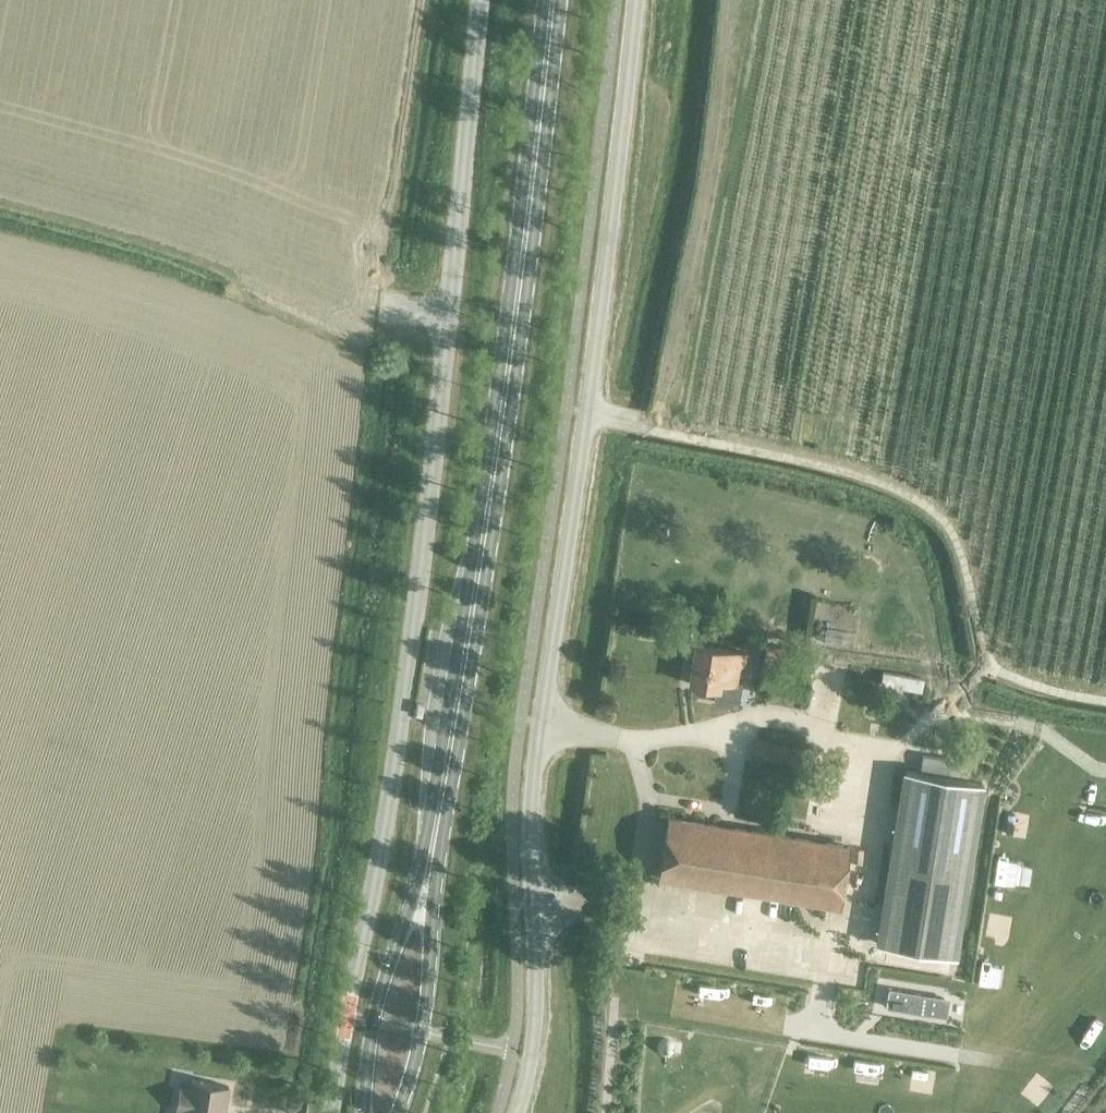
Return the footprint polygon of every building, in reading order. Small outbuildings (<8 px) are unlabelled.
[(828,628),(825,643),(849,647),(852,633),(828,628)] [(692,649),(690,661),(694,662),(690,686),(714,691),(712,706),(735,709),(739,685),(734,684),(739,654),(697,647),(696,650),(692,649)] [(806,697),(812,659),(788,655),(786,665),(764,661),(759,689),(806,697)] [(792,746),(755,740),(753,758),(790,764),(792,746)] [(879,944),(956,956),(982,784),(905,772),(879,944)] [(840,908),(849,848),(668,819),(658,879),(840,908)] [(889,990),(886,1009),(940,1017),(943,999),(889,990)] [(179,1087),(175,1110),(185,1111),(185,1112),(224,1112),(228,1086),(190,1080),(189,1088),(179,1087)]
